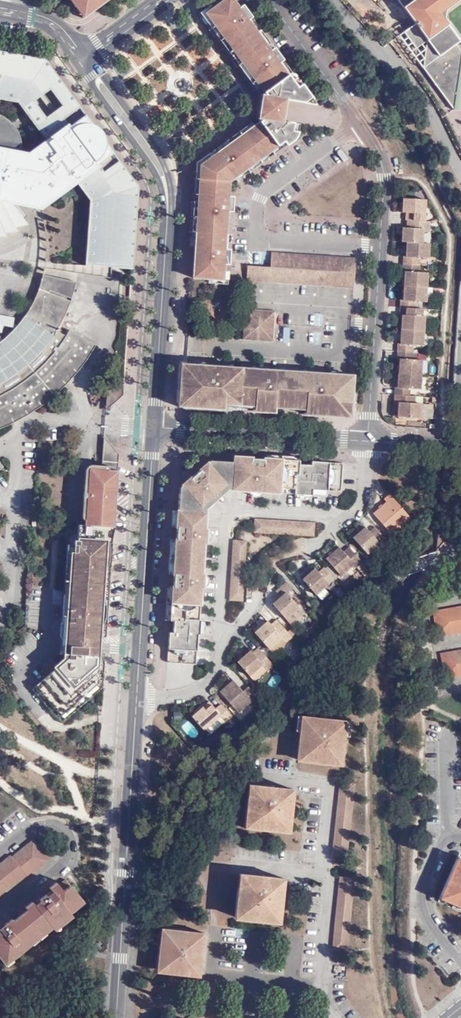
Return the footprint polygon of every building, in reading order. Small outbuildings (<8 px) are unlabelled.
[(87,18),(112,0),(97,0),(90,6),(85,0),(73,0),(87,18)] [(259,115),(259,117),(200,161),(194,243),(200,243),(204,167),(264,122),(265,108),(268,98),(210,20),(235,3),(243,16),(249,11),(241,0),(229,0),(216,9),(213,5),(199,16),(237,67),(261,100),(259,115)] [(454,0),(399,0),(409,13),(415,22),(418,25),(407,34),(420,51),(429,42),(448,29),(441,19),(437,18),(439,8),(442,8),(454,0)] [(448,29),(459,44),(460,46),(460,37),(447,17),(447,13),(458,5),(460,2),(460,0),(454,0),(442,8),(439,8),(437,18),(441,19),(448,29)] [(200,243),(197,270),(199,273),(220,275),(219,280),(227,280),(228,267),(228,261),(225,261),(225,252),(234,253),(235,248),(230,248),(230,241),(231,232),(232,212),(238,212),(239,206),(230,205),(230,196),(233,196),(234,181),(240,177),(236,173),(241,170),(245,174),(287,142),(290,147),(300,140),(301,134),(295,133),(295,124),(285,124),(287,101),(318,104),(277,49),(273,52),(249,21),(255,18),(249,11),(243,16),(235,3),(210,20),(268,98),(265,108),(264,122),(204,167),(200,243)] [(277,49),(255,18),(249,21),(273,52),(277,49)] [(448,29),(429,42),(427,67),(459,44),(448,29)] [(459,44),(427,67),(427,70),(457,111),(460,112),(460,46),(459,44)] [(0,52),(0,54),(48,63),(46,61),(0,52)] [(48,63),(0,54),(0,99),(18,102),(24,110),(34,102),(51,90),(61,82),(48,63)] [(73,99),(61,82),(51,90),(63,107),(73,99)] [(13,225),(27,215),(17,202),(40,207),(75,181),(90,201),(83,273),(103,277),(104,265),(110,265),(132,265),(137,189),(108,147),(73,99),(63,107),(45,120),(36,126),(47,142),(29,155),(21,153),(21,150),(11,156),(10,144),(6,135),(0,129),(0,232),(13,225)] [(36,126),(45,120),(34,102),(24,110),(36,126)] [(5,119),(0,122),(0,129),(6,135),(10,144),(11,156),(21,150),(21,142),(16,130),(11,124),(5,119)] [(242,180),(290,147),(287,142),(245,174),(241,170),(236,173),(240,177),(242,180)] [(239,196),(233,196),(230,196),(230,205),(239,206),(239,196)] [(410,213),(409,221),(427,222),(428,200),(406,198),(405,212),(410,213)] [(404,243),(409,243),(425,244),(426,244),(427,231),(432,231),(432,222),(427,222),(409,221),(409,227),(405,227),(404,243)] [(404,256),(403,265),(421,266),(421,257),(431,258),(431,245),(426,244),(425,244),(409,243),(408,257),(404,256)] [(276,264),(359,270),(361,254),(277,248),(276,264)] [(225,261),(228,261),(234,261),(234,253),(225,252),(225,261)] [(254,263),(252,278),(358,284),(359,270),(276,264),(254,263)] [(406,271),(406,286),(428,288),(429,273),(420,272),(421,266),(403,265),(403,271),(406,271)] [(42,274),(39,288),(70,300),(75,281),(42,274)] [(434,301),(434,288),(428,288),(406,286),(405,300),(401,300),(400,308),(419,309),(419,302),(427,303),(427,300),(434,301)] [(39,288),(38,288),(31,303),(20,320),(11,332),(0,341),(0,428),(30,412),(54,394),(76,374),(96,344),(69,329),(65,335),(55,330),(64,315),(70,300),(39,288)] [(277,338),(279,308),(250,306),(248,336),(277,338)] [(404,329),(425,331),(426,317),(424,316),(424,309),(419,309),(400,308),(400,314),(404,315),(404,329)] [(2,323),(11,325),(13,317),(0,314),(0,331),(2,323)] [(398,343),(397,350),(414,352),(415,344),(425,344),(425,331),(404,329),(402,342),(398,343)] [(401,360),(400,372),(423,374),(424,361),(414,360),(414,352),(397,350),(397,359),(401,360)] [(211,362),(191,361),(185,361),(184,379),(190,380),(189,388),(183,388),(183,402),(227,406),(228,400),(228,394),(258,396),(257,402),(257,408),(278,410),(279,403),(279,397),(309,399),(309,406),(310,411),(350,415),(351,391),(356,390),(357,371),(331,370),(331,372),(313,370),(312,369),(284,367),(284,368),(263,367),(263,365),(231,363),(231,365),(211,363),(211,362)] [(395,388),(394,394),(412,396),(412,389),(422,390),(423,374),(400,372),(399,388),(395,388)] [(122,393),(123,384),(107,382),(105,409),(122,393)] [(421,419),(421,396),(412,396),(394,394),(393,417),(399,417),(421,419)] [(279,397),(279,403),(309,406),(309,399),(279,397)] [(119,453),(104,435),(102,465),(100,493),(83,491),(83,502),(99,503),(97,526),(114,527),(119,453)] [(224,463),(183,499),(182,509),(181,520),(187,520),(187,526),(181,526),(180,538),(178,574),(177,586),(184,587),(184,594),(176,594),(175,613),(182,613),(182,620),(176,620),(176,631),(173,631),(171,663),(200,666),(210,511),(204,511),(204,506),(230,484),(236,485),(236,489),(268,491),(268,486),(300,489),(299,494),(316,494),(317,490),(332,490),(345,491),(347,464),(304,461),(270,460),(256,459),(256,457),(238,457),(238,463),(224,463)] [(214,462),(186,488),(184,490),(183,499),(224,463),(214,462)] [(100,493),(102,465),(85,463),(83,491),(100,493)] [(204,511),(210,511),(236,489),(236,485),(230,484),(204,506),(204,511)] [(395,536),(414,521),(393,496),(388,501),(389,503),(377,515),(395,536)] [(85,525),(97,526),(99,503),(83,502),(81,517),(85,518),(85,525)] [(181,520),(182,509),(176,509),(174,525),(181,526),(187,526),(187,520),(181,520)] [(315,539),(317,525),(258,522),(258,535),(315,539)] [(113,543),(109,535),(100,535),(100,526),(98,526),(78,525),(78,533),(75,535),(74,535),(71,537),(70,538),(70,540),(69,545),(67,544),(60,653),(66,654),(66,662),(64,661),(32,689),(62,724),(103,687),(105,660),(96,657),(97,639),(107,638),(113,543)] [(113,543),(114,527),(100,526),(100,535),(109,535),(113,543)] [(371,556),(388,540),(377,529),(372,533),(368,528),(356,538),(371,556)] [(450,547),(450,531),(438,531),(437,547),(450,547)] [(250,543),(237,542),(234,603),(246,604),(250,543)] [(360,569),(365,564),(352,549),(347,553),(342,548),(329,560),(344,576),(356,566),(360,569)] [(319,596),(336,580),(326,570),(320,574),(317,570),(315,571),(313,569),(309,572),(311,575),(304,580),(319,596)] [(289,595),(293,590),(288,584),(279,593),(283,598),(275,605),(288,621),(301,609),(289,595)] [(184,587),(177,586),(172,586),(169,619),(176,620),(182,620),(182,613),(175,613),(176,594),(184,594),(184,587)] [(434,611),(437,637),(460,633),(460,606),(434,611)] [(282,650),(295,638),(280,621),(274,626),(271,622),(258,634),(272,650),(277,645),(282,650)] [(270,673),(276,667),(261,650),(255,655),(254,654),(241,664),(252,678),(265,667),(270,673)] [(441,653),(445,679),(460,676),(460,650),(441,653)] [(242,715),(259,697),(250,687),(245,693),(235,684),(222,695),(242,715)] [(227,724),(234,719),(222,706),(217,711),(210,704),(193,719),(205,732),(221,718),(227,724)] [(344,766),(347,738),(349,720),(303,716),(301,733),(298,761),(311,763),(311,759),(330,761),(330,765),(344,766)] [(191,739),(199,733),(189,719),(181,726),(191,739)] [(349,720),(347,738),(349,738),(353,739),(355,721),(349,720)] [(311,759),(311,763),(311,765),(330,767),(330,765),(330,761),(311,759)] [(343,781),(334,856),(351,858),(358,783),(343,781)] [(294,789),(272,786),(271,795),(263,795),(263,785),(251,784),(246,828),(258,829),(258,826),(278,828),(278,832),(290,833),(294,789)] [(271,795),(272,786),(263,785),(263,795),(271,795)] [(28,874),(30,876),(52,858),(36,839),(15,856),(12,854),(0,864),(0,898),(28,874)] [(457,862),(443,895),(460,903),(460,864),(457,862)] [(236,919),(248,920),(248,917),(270,919),(270,922),(282,923),(285,878),(264,875),(262,886),(255,885),(256,874),(242,873),(236,919)] [(262,886),(264,875),(256,874),(255,885),(262,886)] [(342,876),(334,951),(350,953),(359,878),(342,876)] [(50,885),(53,889),(42,897),(39,893),(26,905),(24,904),(18,909),(21,913),(14,918),(7,924),(3,920),(0,922),(0,953),(5,959),(10,955),(14,959),(33,942),(30,938),(45,926),(49,930),(53,926),(60,921),(61,923),(74,912),(72,911),(77,906),(74,902),(82,897),(65,877),(58,882),(56,880),(50,885)] [(53,889),(50,885),(39,893),(42,897),(53,889)] [(443,895),(440,900),(460,910),(460,903),(443,895)] [(85,900),(82,897),(74,902),(77,906),(85,900)] [(75,914),(74,912),(61,923),(60,921),(53,926),(56,929),(75,914)] [(10,914),(3,920),(7,924),(14,918),(10,914)] [(248,917),(248,920),(248,923),(270,925),(270,922),(270,919),(248,917)] [(33,942),(49,930),(45,926),(30,938),(33,942)] [(186,974),(186,972),(200,973),(204,939),(204,932),(160,928),(158,945),(157,969),(170,970),(169,973),(186,974)] [(5,959),(9,964),(14,959),(10,955),(5,959)]
